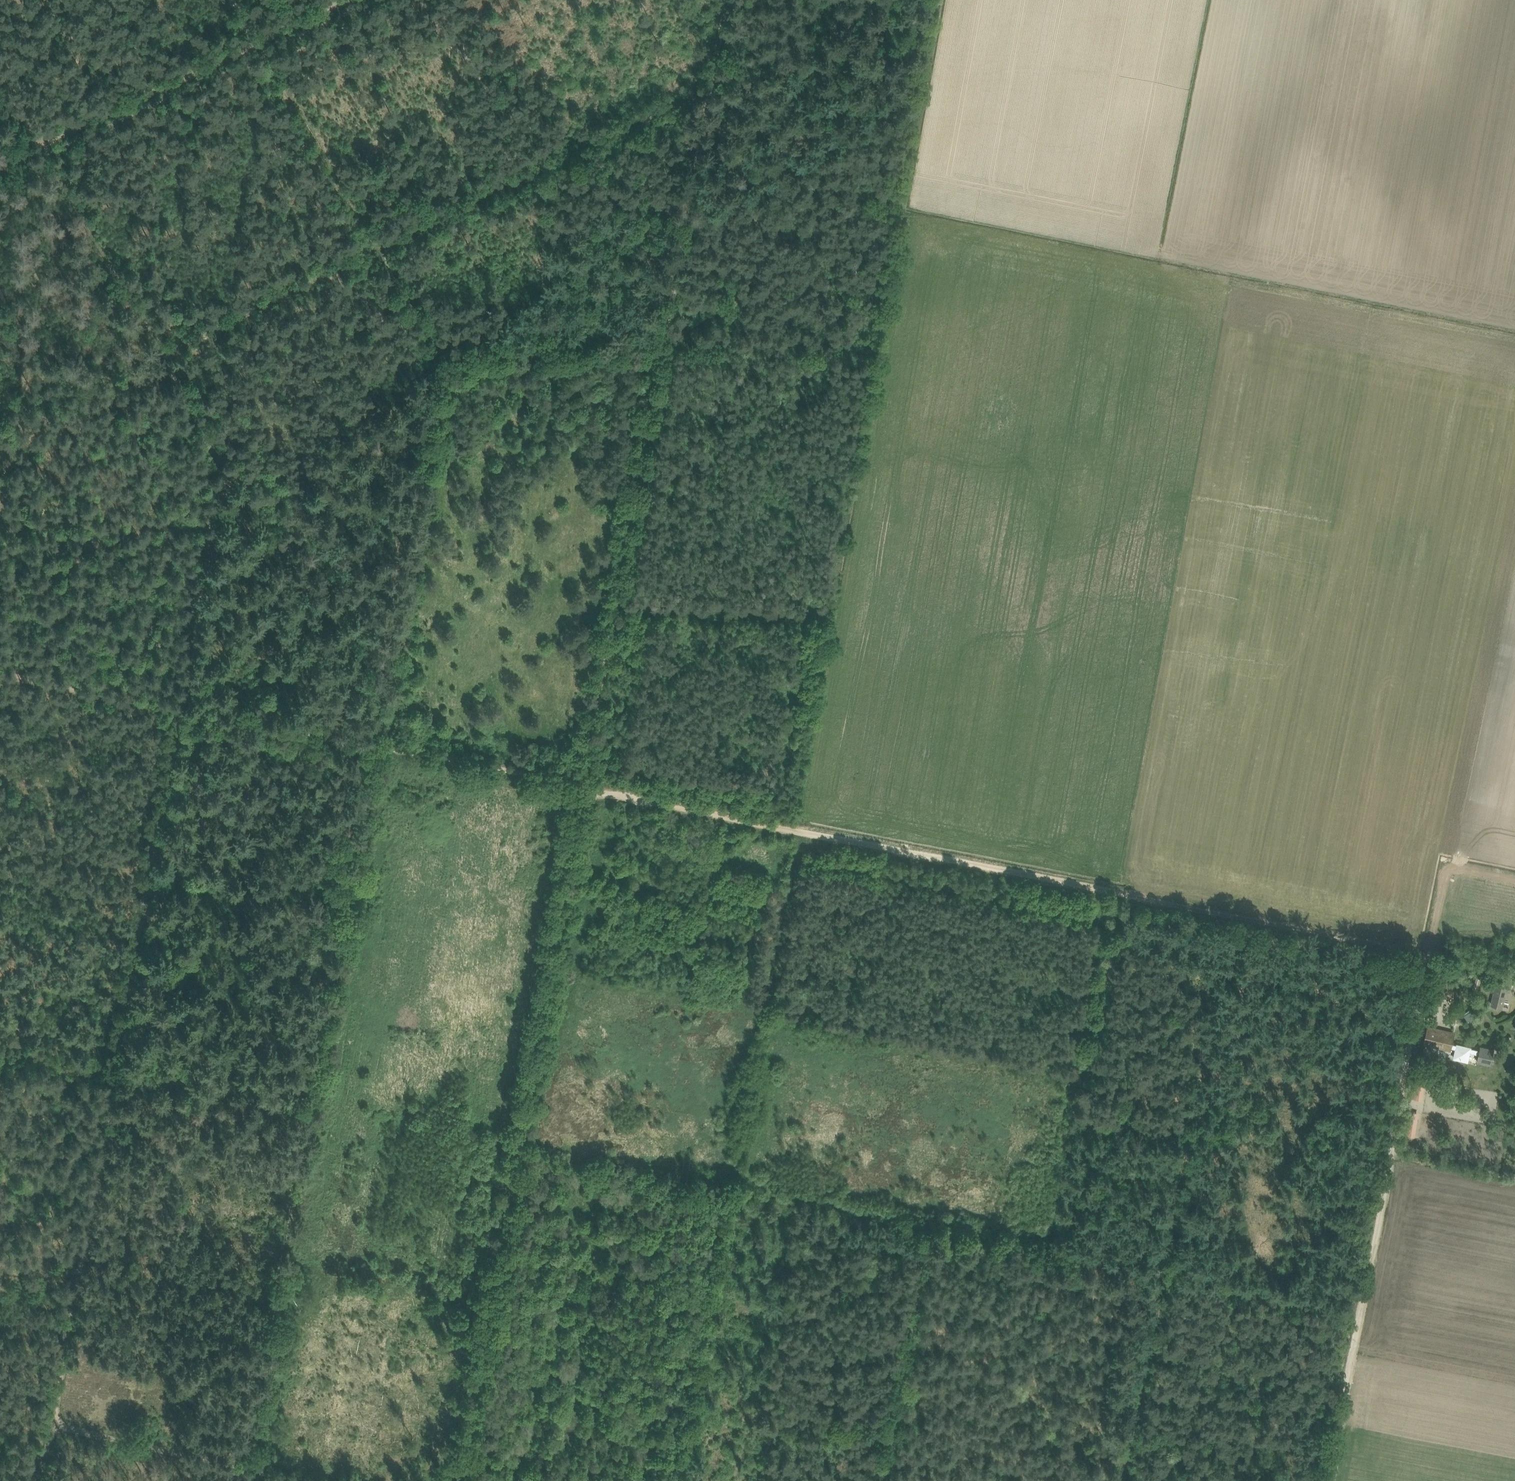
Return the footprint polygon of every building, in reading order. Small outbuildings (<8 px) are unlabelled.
[(1478,991),(1481,979),(1477,978),(1473,990),(1478,991)] [(1497,982),(1491,1005),(1502,1007),(1507,984),(1497,982)] [(1427,1027),(1424,1044),(1449,1049),(1449,1047),(1456,1048),(1453,1058),(1468,1061),(1470,1051),(1479,1054),(1480,1050),(1471,1048),(1471,1047),(1457,1043),(1456,1045),(1450,1043),(1452,1032),(1427,1027)] [(1479,1054),(1477,1061),(1490,1064),(1493,1049),(1481,1046),(1480,1050),(1479,1054)]
